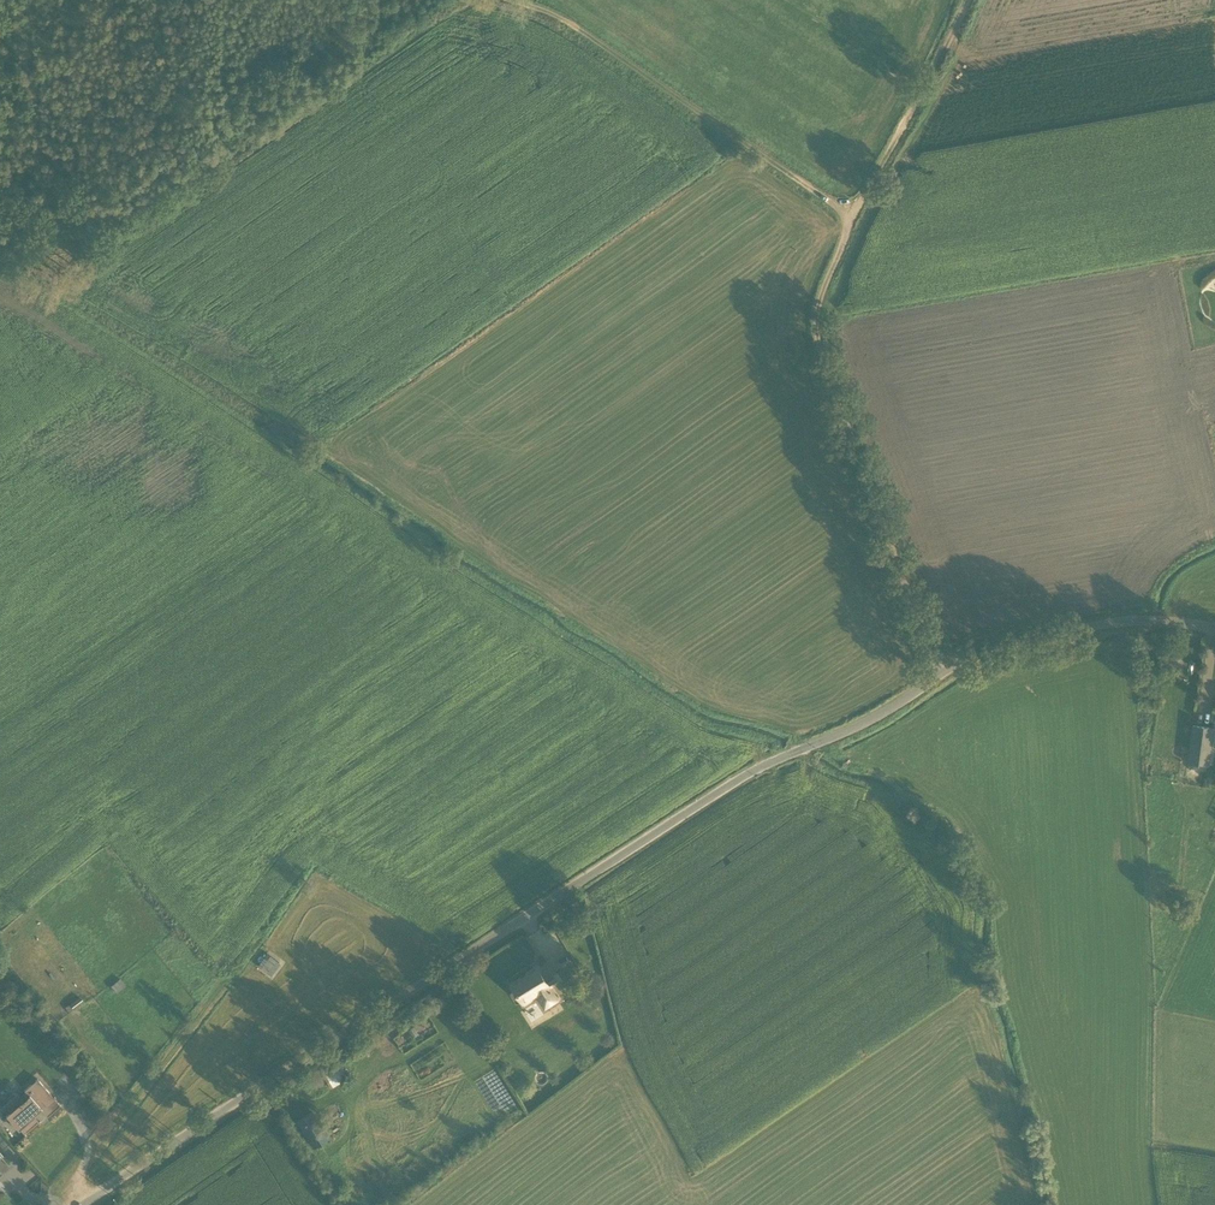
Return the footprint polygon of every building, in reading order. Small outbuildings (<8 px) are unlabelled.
[(1192,727),(1187,764),(1207,767),(1212,730),(1192,727)] [(269,954),(259,966),(271,976),(281,963),(269,954)] [(528,974),(512,984),(525,1004),(536,997),(544,1010),(559,1000),(551,987),(550,988),(535,966),(526,971),(528,974)] [(566,966),(552,974),(563,991),(565,990),(567,993),(576,987),(574,984),(576,983),(566,966)] [(119,978),(108,986),(115,996),(126,988),(119,978)] [(60,1009),(69,1019),(85,1005),(76,995),(60,1009)] [(75,1065),(66,1056),(61,1061),(69,1070),(75,1065)] [(343,1062),(327,1072),(335,1085),(350,1076),(343,1062)] [(1,1107),(19,1127),(21,1125),(23,1126),(35,1116),(32,1114),(39,1108),(46,1116),(59,1104),(37,1079),(24,1090),(24,1091),(18,1096),(16,1094),(1,1107)] [(331,1139),(316,1115),(313,1117),(311,1113),(298,1121),(314,1148),(331,1139)] [(0,1135),(0,1146),(3,1150),(9,1145),(0,1135)]
